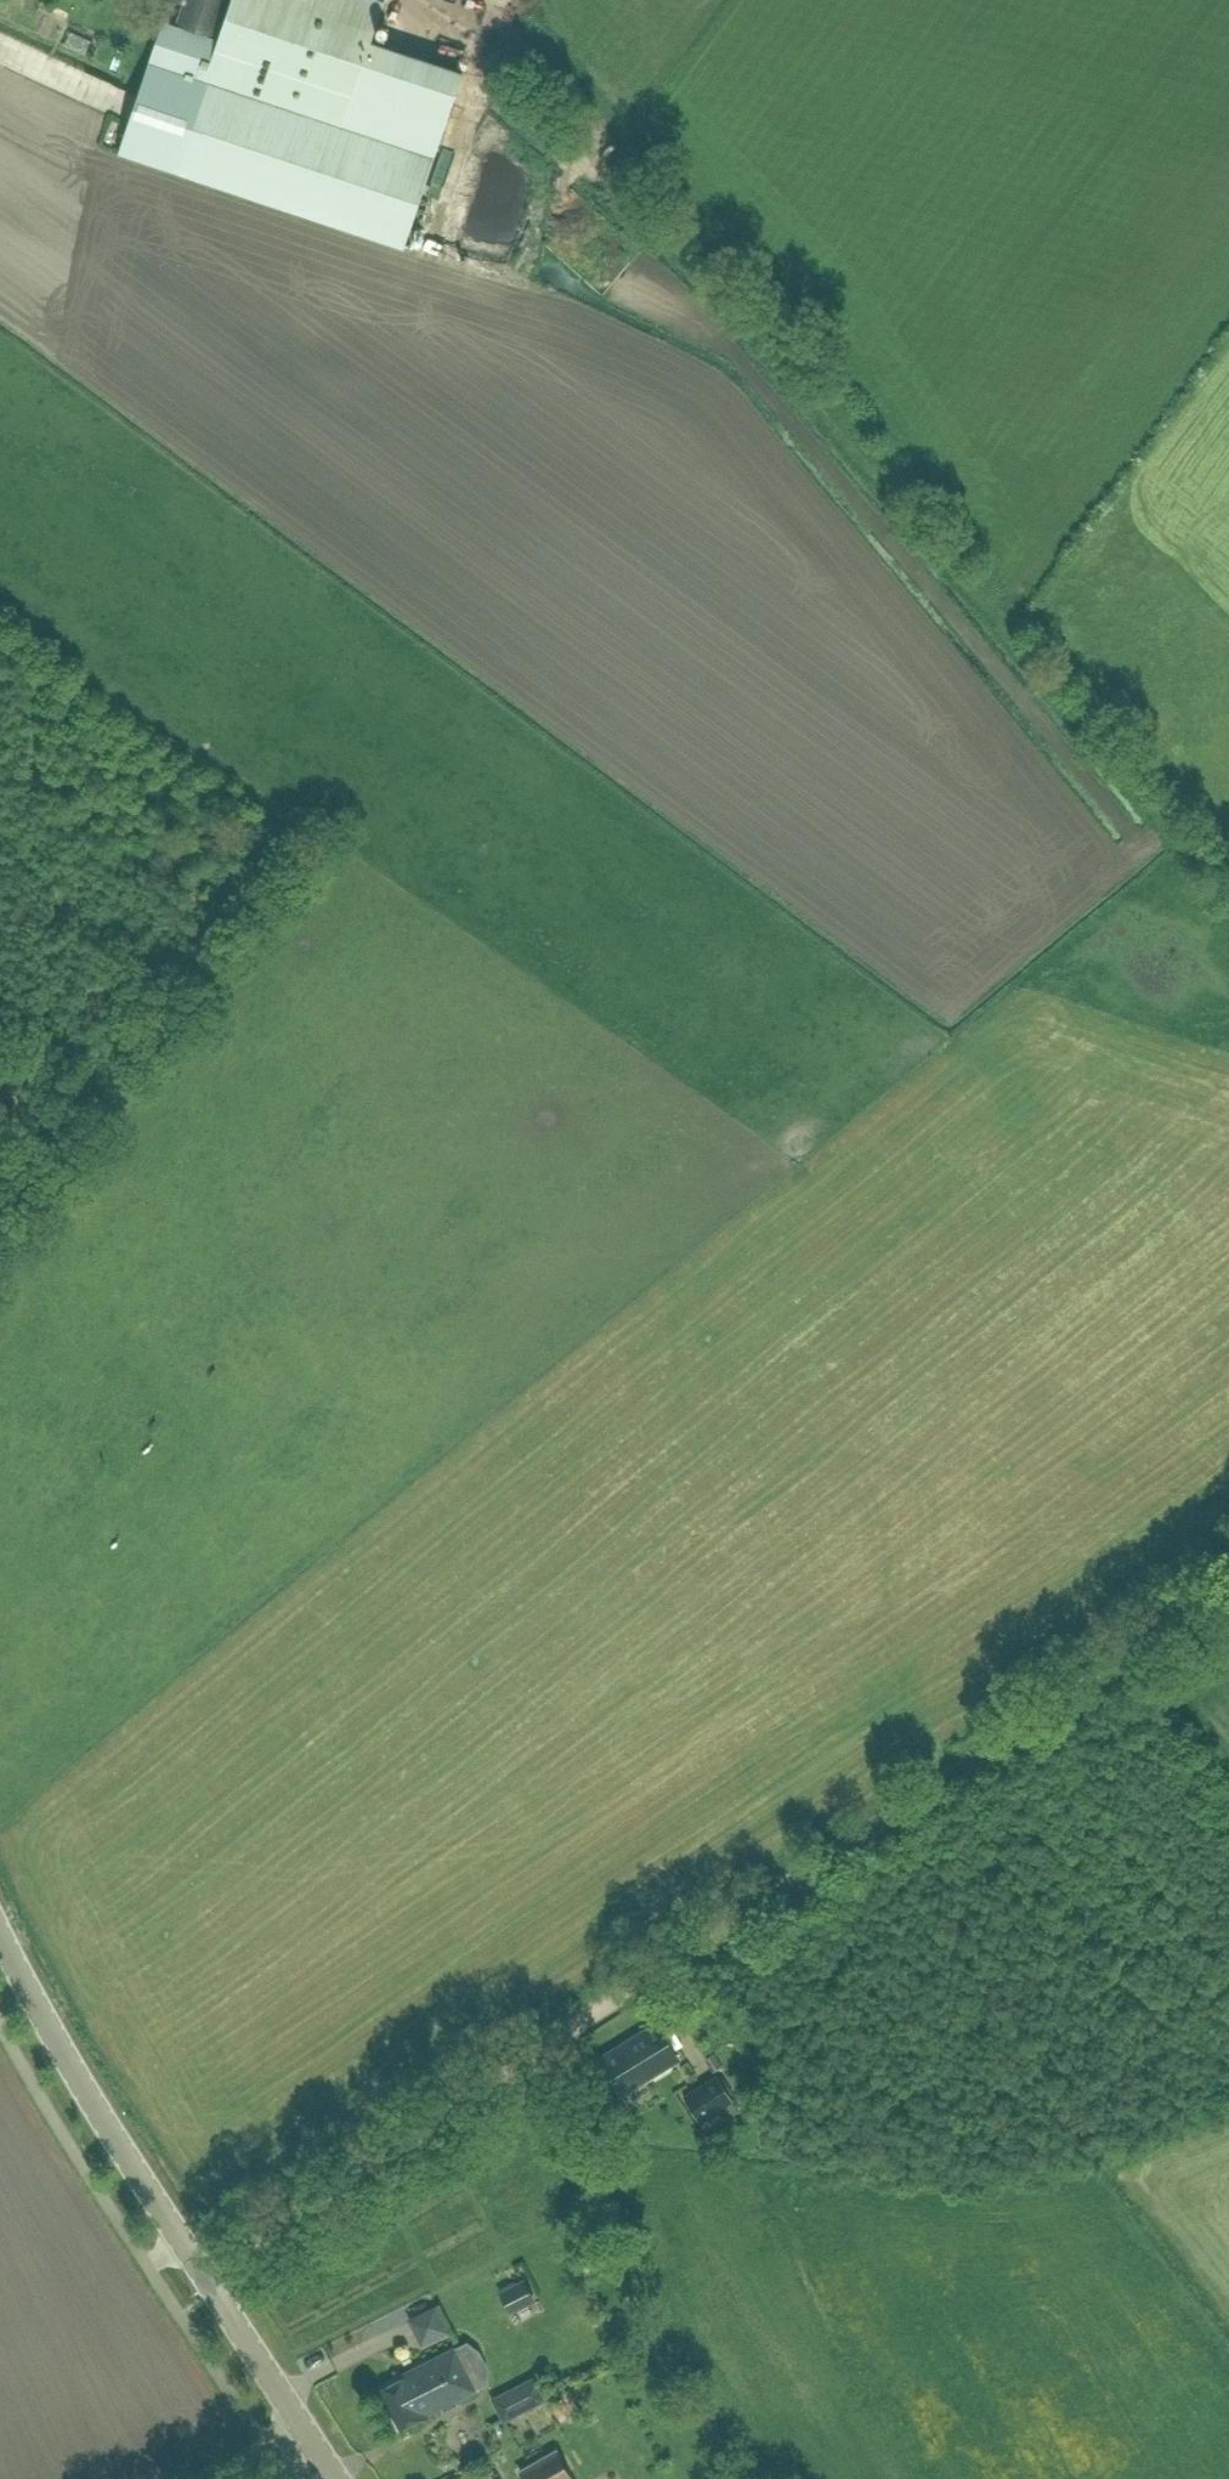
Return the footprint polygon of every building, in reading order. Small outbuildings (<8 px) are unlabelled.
[(184,3),(177,24),(163,19),(118,153),(404,248),(462,73),(370,42),(384,1),(382,0),(175,0),(184,3)] [(599,2058),(621,2094),(670,2063),(668,2059),(676,2054),(657,2023),(599,2058)] [(684,2096),(700,2121),(733,2101),(716,2075),(684,2096)] [(500,2291),(510,2311),(534,2299),(524,2279),(500,2291)] [(442,2307),(416,2321),(429,2344),(454,2329),(442,2307)] [(380,2388),(400,2427),(475,2388),(454,2346),(408,2369),(410,2373),(380,2388)] [(513,2423),(548,2406),(538,2385),(503,2402),(513,2423)] [(556,2449),(519,2470),(524,2478),(573,2478),(556,2449)]
